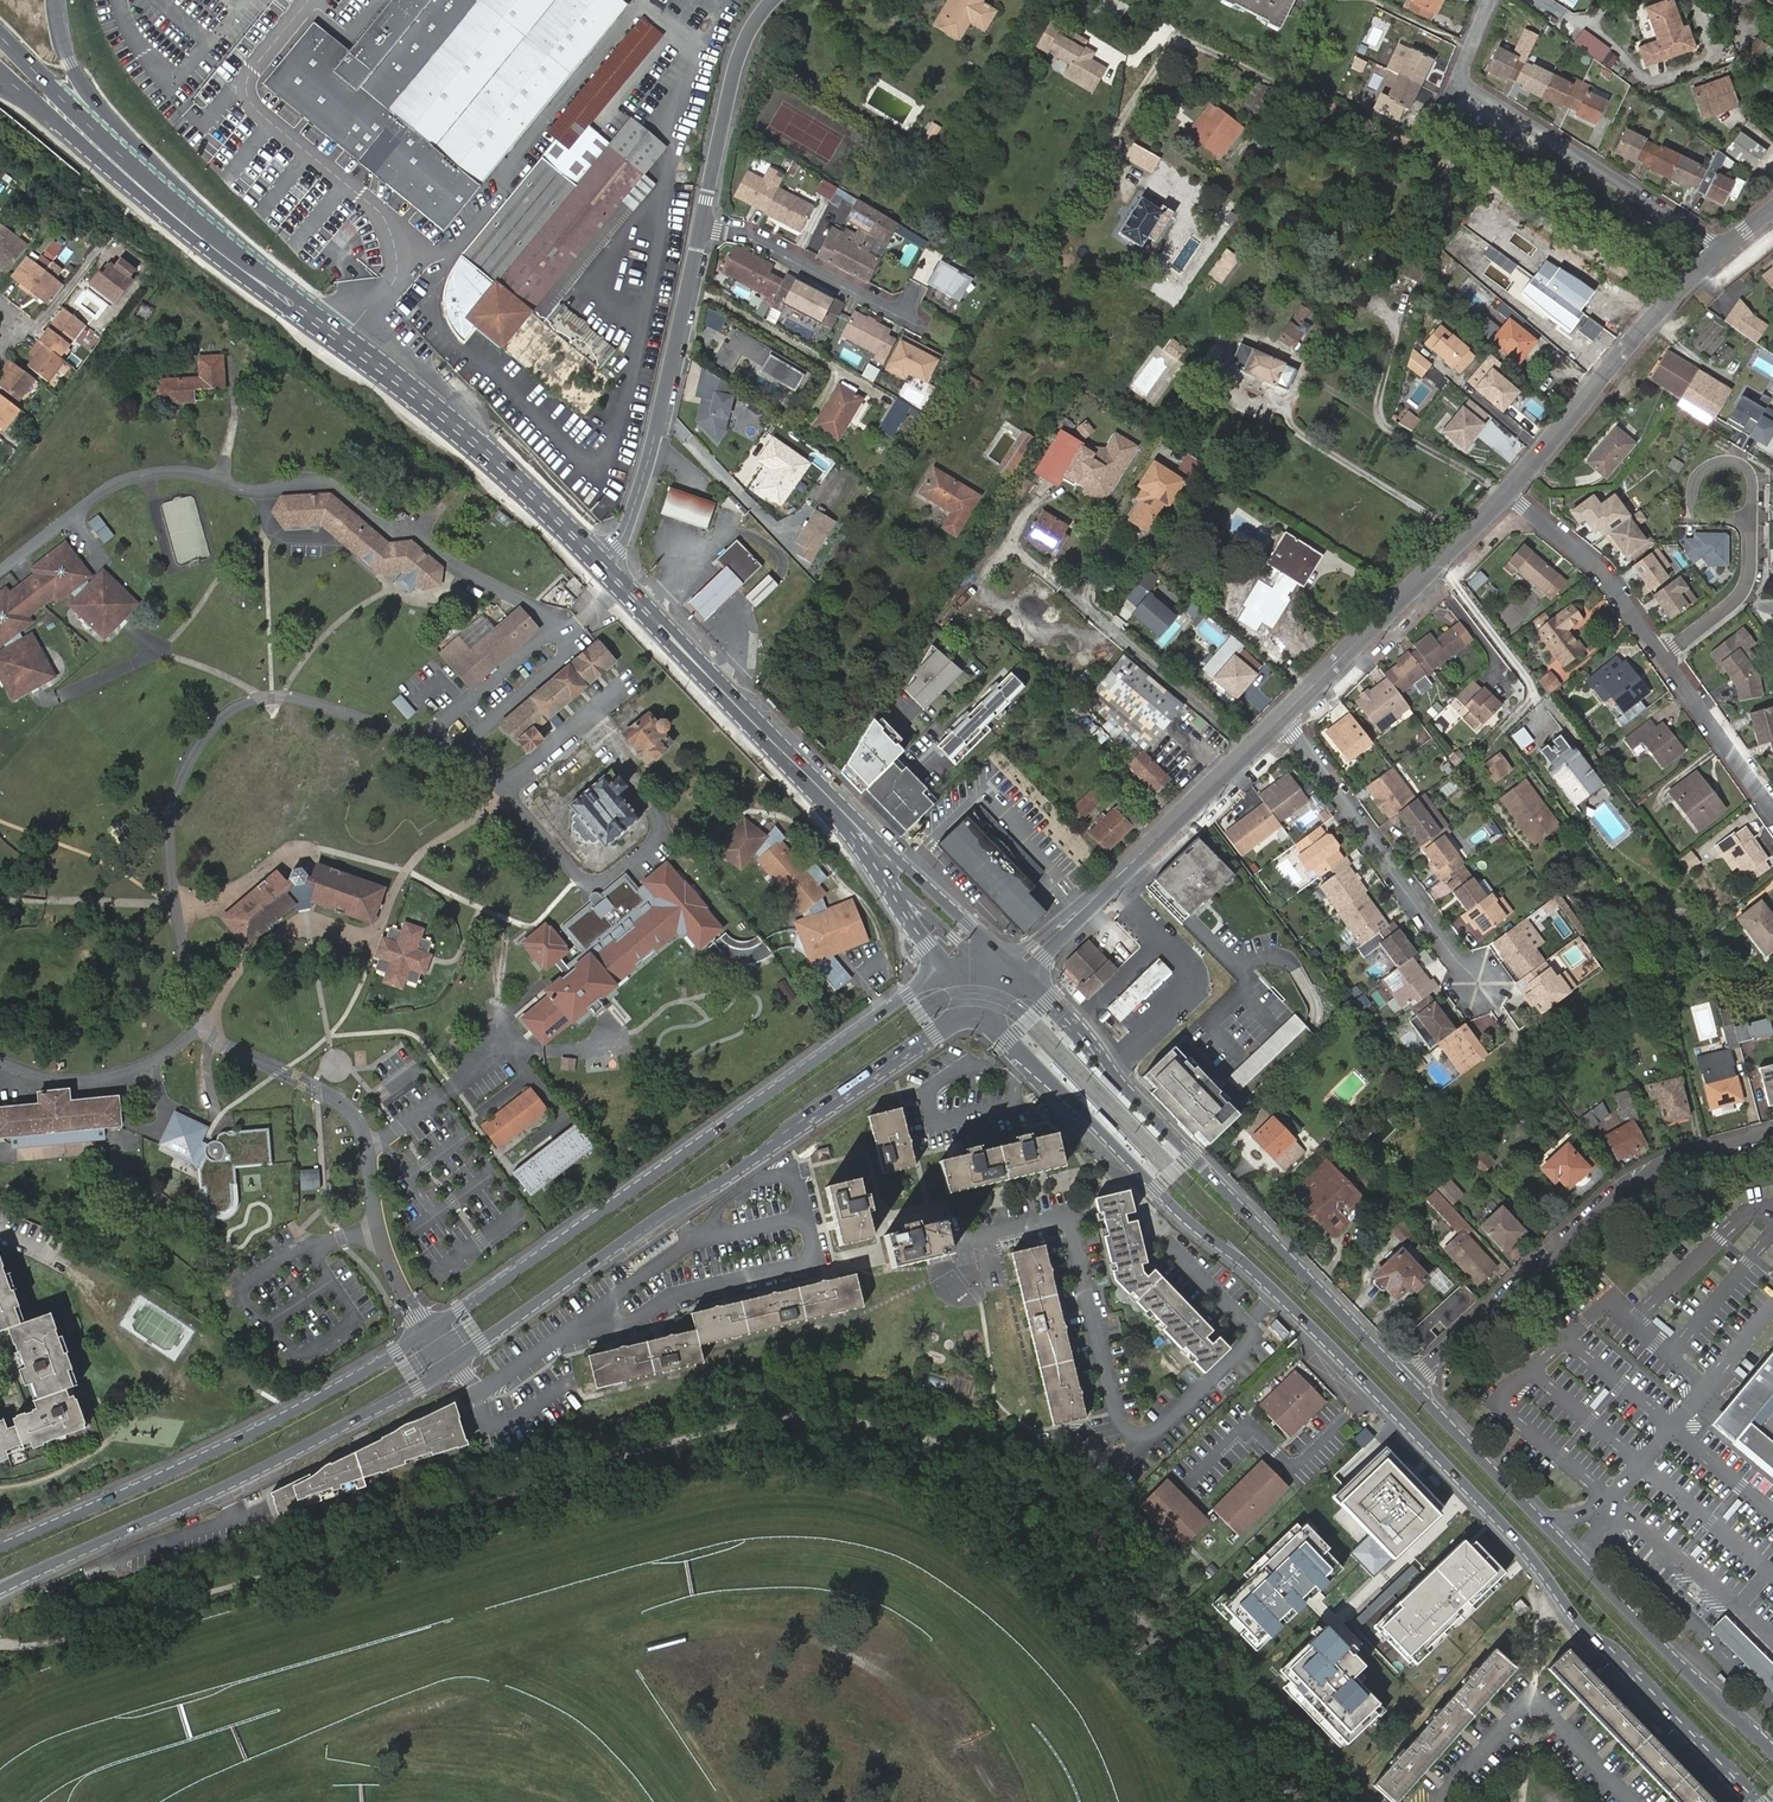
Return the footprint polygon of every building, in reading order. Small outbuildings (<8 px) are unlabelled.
[(344,52),(310,24),(260,86),(355,164),(380,133),(396,144),(369,178),(441,235),(625,7),(615,0),(388,0),(344,52)] [(935,25),(959,40),(970,22),(984,30),(995,11),(981,2),(983,0),(950,0),(935,25)] [(1116,0),(1103,0),(1096,11),(1115,24),(1126,7),(1116,0)] [(1220,2),(1231,8),(1233,4),(1267,21),(1266,25),(1278,32),(1294,0),(1221,0),(1220,2)] [(1403,6),(1431,20),(1441,0),(1406,0),(1403,6)] [(1697,52),(1689,27),(1684,29),(1674,0),(1646,10),(1656,43),(1639,50),(1646,70),(1697,52)] [(557,140),(650,26),(641,18),(548,133),(557,140)] [(1086,41),(1052,21),(1044,35),(1054,42),(1051,48),(1056,51),(1058,52),(1056,57),(1071,65),(1066,73),(1092,89),(1104,69),(1086,58),(1090,51),(1082,47),(1086,41)] [(663,36),(650,26),(557,140),(570,151),(589,127),(663,36)] [(1599,63),(1609,49),(1582,29),(1572,44),(1599,63)] [(1525,62),(1537,36),(1529,31),(1522,45),(1518,44),(1512,56),(1497,48),(1486,72),(1506,83),(1509,79),(1515,82),(1525,62)] [(1051,48),(1054,42),(1044,35),(1038,46),(1048,52),(1051,48)] [(1768,46),(1756,37),(1747,49),(1759,58),(1768,46)] [(1399,46),(1387,70),(1398,75),(1420,86),(1432,60),(1410,50),(1410,52),(1399,46)] [(1609,68),(1615,58),(1607,53),(1601,63),(1609,68)] [(1539,99),(1552,75),(1525,62),(1515,82),(1522,85),(1520,90),(1539,99)] [(1092,89),(1066,73),(1065,76),(1091,91),(1092,89)] [(1420,86),(1398,75),(1386,100),(1408,110),(1420,86)] [(1571,84),(1552,75),(1539,99),(1561,110),(1563,106),(1569,109),(1582,82),(1574,78),(1571,84)] [(1608,95),(1582,82),(1569,109),(1577,112),(1575,116),(1595,126),(1608,102),(1606,101),(1608,95)] [(1713,111),(1735,103),(1727,82),(1694,94),(1703,119),(1714,115),(1713,111)] [(1256,114),(1272,92),(1264,86),(1248,108),(1256,114)] [(1736,107),(1735,103),(1713,111),(1714,115),(1736,107)] [(1243,128),(1210,104),(1202,114),(1201,113),(1188,131),(1196,137),(1194,139),(1221,158),(1243,128)] [(461,257),(448,274),(447,277),(445,285),(444,292),(444,300),(446,310),(448,319),(453,328),(459,338),(463,343),(477,326),(585,414),(612,380),(531,314),(668,149),(632,119),(611,145),(589,127),(570,151),(557,140),(527,181),(461,257)] [(934,142),(942,128),(934,124),(926,138),(934,142)] [(1643,164),(1653,144),(1624,130),(1614,153),(1635,163),(1637,161),(1643,164)] [(1763,153),(1741,136),(1728,153),(1751,170),(1763,153)] [(1679,157),(1653,144),(1643,164),(1650,167),(1649,170),(1668,179),(1679,157)] [(1718,175),(1726,157),(1722,154),(1717,150),(1707,170),(1698,190),(1696,193),(1723,206),(1728,196),(1736,200),(1744,183),(1735,179),(1733,182),(1718,175)] [(1549,154),(1542,165),(1552,171),(1559,160),(1549,154)] [(1707,170),(1679,157),(1668,179),(1690,190),(1691,187),(1698,190),(1707,170)] [(735,197),(766,213),(778,189),(784,177),(769,169),(763,180),(748,172),(735,197)] [(819,184),(814,193),(828,201),(833,191),(819,184)] [(814,207),(778,189),(766,213),(765,214),(801,233),(814,207)] [(1160,210),(1141,198),(1118,234),(1140,248),(1142,246),(1150,250),(1173,213),(1162,207),(1160,210)] [(834,227),(820,256),(869,281),(880,259),(879,259),(866,251),(874,236),(886,243),(898,224),(857,199),(854,204),(846,219),(859,227),(853,237),(834,227)] [(29,245),(1,223),(0,224),(0,264),(9,271),(29,245)] [(766,263),(737,248),(724,273),(737,280),(739,278),(765,291),(763,294),(774,299),(783,282),(769,274),(771,270),(764,267),(766,263)] [(1223,249),(1207,276),(1221,285),(1238,257),(1223,249)] [(1436,289),(1458,264),(1441,249),(1436,266),(1430,285),(1436,289)] [(104,268),(95,279),(119,298),(136,276),(133,274),(139,265),(125,254),(119,263),(116,260),(108,271),(104,268)] [(43,256),(36,264),(46,271),(52,263),(43,256)] [(36,264),(27,257),(13,275),(23,282),(32,289),(46,271),(36,264)] [(951,258),(946,266),(966,278),(971,270),(951,258)] [(1594,292),(1545,259),(1532,278),(1580,312),(1594,292)] [(51,304),(65,286),(56,279),(63,269),(53,262),(52,263),(46,271),(32,289),(42,296),(51,304)] [(940,263),(935,271),(938,273),(931,283),(935,286),(929,297),(948,308),(955,297),(952,296),(970,280),(966,278),(946,266),(940,263)] [(1772,289),(1772,269),(1764,277),(1772,289)] [(834,300),(786,275),(783,282),(774,299),(770,305),(780,310),(783,304),(821,324),(830,306),(834,300)] [(1580,312),(1532,278),(1521,294),(1548,317),(1569,333),(1583,315),(1580,312)] [(119,298),(95,279),(92,284),(116,302),(119,298)] [(32,289),(23,282),(20,286),(30,293),(32,289)] [(39,300),(42,296),(32,289),(30,293),(39,300)] [(206,312),(184,290),(178,296),(199,318),(206,312)] [(1740,303),(1725,324),(1754,345),(1763,333),(1740,303)] [(773,324),(780,310),(770,305),(764,318),(773,324)] [(832,330),(841,312),(830,306),(821,324),(832,330)] [(1316,316),(1301,306),(1277,340),(1292,351),(1303,335),(1306,336),(1311,328),(1309,326),(1316,316)] [(68,346),(86,324),(65,308),(40,341),(41,342),(63,359),(71,349),(68,346)] [(890,331),(854,312),(841,336),(877,354),(874,359),(883,364),(896,340),(887,336),(890,331)] [(1535,343),(1508,321),(1492,342),(1518,364),(1535,343)] [(723,341),(712,359),(731,371),(741,353),(762,364),(770,350),(732,327),(727,335),(731,338),(728,343),(723,341)] [(1440,328),(1425,344),(1445,361),(1444,362),(1451,368),(1452,367),(1458,373),(1472,357),(1465,351),(1466,350),(1440,328)] [(904,337),(901,342),(920,353),(923,347),(904,337)] [(1169,339),(1164,354),(1180,360),(1185,346),(1169,339)] [(1431,352),(1416,340),(1414,349),(1425,359),(1431,352)] [(49,381),(65,361),(63,359),(41,342),(36,349),(41,353),(37,358),(30,366),(49,381)] [(920,353),(901,342),(887,369),(905,378),(908,372),(926,382),(938,358),(937,354),(923,347),(920,353)] [(1285,364),(1239,345),(1232,365),(1243,370),(1242,372),(1276,386),(1276,385),(1289,390),(1296,371),(1284,366),(1285,364)] [(1732,351),(1724,346),(1716,358),(1724,363),(1732,351)] [(32,354),(37,358),(41,353),(36,349),(32,354)] [(1425,359),(1414,349),(1407,368),(1422,380),(1433,365),(1425,359)] [(777,354),(770,350),(762,364),(769,369),(777,354)] [(1649,379),(1680,399),(1698,372),(1666,352),(1649,379)] [(818,379),(777,354),(769,369),(809,393),(818,379)] [(192,388),(223,387),(222,356),(199,358),(201,378),(159,380),(160,404),(193,402),(193,400),(192,388)] [(21,401),(37,380),(12,361),(6,368),(12,373),(9,377),(2,386),(21,401)] [(3,372),(9,377),(12,373),(6,368),(3,372)] [(873,384),(878,375),(866,368),(861,377),(873,384)] [(1476,390),(1503,412),(1519,393),(1492,371),(1476,390)] [(1697,410),(1715,383),(1698,372),(1680,399),(1697,410)] [(735,391),(711,373),(702,383),(698,396),(708,397),(706,404),(704,404),(699,421),(710,433),(717,429),(726,432),(735,391)] [(975,393),(980,383),(969,377),(963,386),(975,393)] [(849,385),(842,380),(816,426),(839,440),(863,398),(846,388),(849,385)] [(1713,420),(1730,392),(1715,383),(1697,410),(1713,420)] [(223,398),(223,387),(192,388),(193,400),(223,398)] [(21,410),(0,393),(0,426),(5,430),(21,410)] [(1726,425),(1748,438),(1766,410),(1771,401),(1763,396),(1756,407),(1741,398),(1726,425)] [(917,419),(921,413),(897,398),(879,428),(894,436),(907,413),(917,419)] [(1697,410),(1680,399),(1675,406),(1692,416),(1697,410)] [(1487,414),(1470,400),(1463,409),(1479,423),(1487,414)] [(1479,423),(1463,409),(1443,432),(1462,449),(1483,426),(1479,423)] [(1713,420),(1697,410),(1692,416),(1709,427),(1713,420)] [(1766,410),(1748,438),(1757,443),(1754,448),(1772,460),(1772,414),(1766,410)] [(1408,413),(1400,422),(1412,431),(1419,422),(1408,413)] [(1509,464),(1524,448),(1492,420),(1478,436),(1509,464)] [(1093,430),(1086,421),(1078,428),(1085,437),(1093,430)] [(717,429),(710,433),(718,442),(726,432),(717,429)] [(1633,446),(1615,431),(1587,463),(1605,478),(1633,446)] [(1038,439),(1028,432),(1002,470),(1013,477),(1038,439)] [(1081,446),(1059,433),(1036,471),(1058,484),(1065,473),(1081,446)] [(1083,443),(1081,446),(1065,473),(1087,485),(1086,494),(1106,495),(1136,446),(1116,434),(1106,449),(1092,448),(1083,443)] [(809,463),(774,438),(759,460),(772,469),(758,490),(781,505),(809,463)] [(1668,468),(1677,473),(1682,466),(1673,460),(1668,468)] [(1139,500),(1128,518),(1146,529),(1163,502),(1166,503),(1180,482),(1151,464),(1138,486),(1141,488),(1135,497),(1139,500)] [(982,496),(934,467),(919,493),(954,514),(945,529),(957,537),(982,496)] [(476,487),(475,487),(469,493),(477,501),(484,496),(484,495),(476,487)] [(713,504),(669,490),(661,515),(705,529),(713,504)] [(1598,530),(1603,538),(1630,518),(1614,495),(1600,506),(1593,496),(1571,512),(1580,526),(1586,522),(1594,533),(1598,530)] [(320,525),(319,496),(282,498),(275,513),(284,526),(320,525)] [(332,496),(319,496),(320,525),(379,573),(402,571),(424,589),(440,585),(442,569),(411,543),(388,545),(332,496)] [(497,511),(493,517),(506,525),(510,519),(497,511)] [(838,524),(816,511),(796,543),(803,547),(797,556),(813,565),(838,524)] [(1618,551),(1631,568),(1632,568),(1656,550),(1658,549),(1651,539),(1646,543),(1635,528),(1646,520),(1639,512),(1630,518),(1603,538),(1613,550),(1616,548),(1618,551)] [(103,543),(113,534),(95,513),(85,522),(103,543)] [(1045,513),(1028,538),(1050,552),(1054,546),(1062,532),(1066,526),(1045,513)] [(1068,536),(1062,532),(1054,546),(1060,550),(1068,536)] [(1323,556),(1284,532),(1266,563),(1304,587),(1323,556)] [(1685,557),(1685,558),(1700,558),(1707,568),(1727,568),(1727,539),(1725,536),(1700,536),(1700,539),(1694,539),(1694,541),(1685,541),(1685,557)] [(725,568),(741,585),(760,567),(736,541),(717,559),(725,568)] [(62,588),(71,597),(65,603),(75,614),(77,611),(88,622),(85,624),(95,634),(127,603),(117,593),(115,595),(105,584),(107,583),(96,572),(83,585),(76,578),(80,575),(58,545),(27,567),(31,573),(2,595),(0,593),(0,690),(3,695),(42,674),(35,662),(32,663),(25,650),(28,649),(21,636),(13,640),(7,629),(20,619),(15,614),(45,592),(49,597),(62,588)] [(1557,576),(1525,549),(1511,566),(1543,593),(1557,576)] [(1656,550),(1632,568),(1642,581),(1637,585),(1644,595),(1666,579),(1661,572),(1668,567),(1656,550)] [(1148,592),(1157,576),(1146,567),(1136,582),(1148,592)] [(723,602),(741,585),(725,568),(708,584),(687,604),(703,621),(723,602)] [(1474,590),(1487,577),(1478,568),(1465,581),(1474,590)] [(776,584),(767,574),(744,595),(754,605),(776,584)] [(1565,583),(1557,576),(1543,593),(1551,600),(1565,583)] [(1677,579),(1653,597),(1670,621),(1695,603),(1677,579)] [(1498,591),(1492,586),(1484,595),(1490,600),(1498,591)] [(1175,617),(1149,595),(1133,614),(1159,636),(1175,617)] [(1274,604),(1259,620),(1262,623),(1249,638),(1272,659),(1300,628),(1274,604)] [(1530,623),(1537,633),(1562,666),(1584,650),(1578,643),(1575,645),(1566,633),(1581,621),(1571,607),(1547,625),(1540,615),(1530,623)] [(459,637),(441,653),(471,687),(539,629),(520,608),(470,650),(459,637)] [(1474,640),(1462,624),(1456,628),(1469,644),(1474,640)] [(1469,644),(1456,628),(1454,630),(1442,639),(1444,642),(1439,645),(1437,642),(1432,635),(1416,646),(1419,650),(1434,670),(1466,647),(1469,644)] [(1738,688),(1741,703),(1762,699),(1759,680),(1746,663),(1739,654),(1753,643),(1745,631),(1713,655),(1738,688)] [(598,640),(503,723),(520,742),(528,751),(543,738),(536,729),(615,661),(598,640)] [(1755,646),(1753,643),(1739,654),(1746,663),(1753,658),(1748,651),(1755,646)] [(963,671),(932,644),(905,690),(924,709),(963,671)] [(1265,663),(1244,645),(1235,656),(1256,674),(1265,663)] [(1437,674),(1434,670),(1419,650),(1411,655),(1401,663),(1387,673),(1390,678),(1402,693),(1426,675),(1430,680),(1437,674)] [(1401,663),(1411,655),(1409,651),(1397,659),(1401,663)] [(1104,680),(1091,695),(1124,729),(1146,752),(1184,705),(1124,656),(1104,680)] [(1256,674),(1235,656),(1215,679),(1236,697),(1256,674)] [(1628,675),(1631,673),(1624,664),(1621,666),(1616,659),(1585,683),(1591,690),(1592,689),(1599,683),(1611,698),(1616,704),(1623,713),(1638,701),(1647,694),(1640,685),(1638,687),(1628,675)] [(1550,670),(1537,679),(1548,693),(1560,684),(1550,670)] [(956,764),(991,730),(987,725),(1026,687),(1012,673),(938,745),(956,764)] [(1640,685),(1631,673),(1628,675),(1638,687),(1640,685)] [(1412,707),(1402,693),(1390,678),(1372,692),(1372,695),(1367,699),(1364,698),(1360,702),(1381,730),(1402,712),(1403,714),(1412,707)] [(1475,683),(1466,691),(1476,700),(1484,692),(1475,683)] [(1592,689),(1604,703),(1611,698),(1599,683),(1592,689)] [(1372,695),(1372,692),(1370,690),(1363,696),(1364,698),(1367,699),(1372,695)] [(1503,709),(1495,701),(1485,691),(1484,692),(1476,700),(1467,709),(1473,715),(1467,720),(1478,732),(1503,709)] [(406,719),(415,711),(399,693),(390,701),(406,719)] [(1498,698),(1495,701),(1503,709),(1506,706),(1498,698)] [(1621,729),(1645,711),(1638,701),(1623,713),(1616,704),(1613,706),(1621,717),(1615,721),(1621,729)] [(1437,719),(1448,730),(1460,719),(1449,707),(1437,719)] [(1750,715),(1759,746),(1770,743),(1772,753),(1772,709),(1750,715)] [(649,712),(623,734),(647,763),(673,741),(666,733),(669,729),(670,725),(666,719),(660,719),(657,722),(649,712)] [(1404,716),(1403,714),(1402,712),(1381,730),(1384,733),(1404,716)] [(1352,713),(1327,731),(1349,761),(1374,742),(1352,713)] [(1512,713),(1499,726),(1509,736),(1522,723),(1512,713)] [(874,719),(842,772),(861,792),(904,750),(874,719)] [(520,742),(503,723),(495,729),(513,748),(520,742)] [(1682,753),(1662,726),(1655,731),(1649,723),(1626,741),(1631,749),(1641,742),(1661,769),(1682,753)] [(1155,793),(1171,778),(1146,752),(1124,729),(1116,737),(1135,757),(1128,763),(1155,793)] [(1604,786),(1577,751),(1573,754),(1561,737),(1541,753),(1553,769),(1549,773),(1573,805),(1589,792),(1597,792),(1604,786)] [(1107,751),(1113,758),(1122,750),(1116,744),(1107,751)] [(1612,757),(1606,749),(1599,754),(1605,763),(1612,757)] [(1460,765),(1468,758),(1461,751),(1458,755),(1457,753),(1453,758),(1460,765)] [(1514,769),(1504,755),(1489,767),(1499,780),(1514,769)] [(939,800),(898,757),(862,793),(902,835),(939,800)] [(1393,767),(1369,785),(1376,795),(1377,793),(1389,808),(1387,810),(1392,817),(1399,812),(1417,799),(1393,767)] [(579,814),(599,837),(606,844),(637,818),(617,795),(626,787),(612,771),(572,806),(579,814)] [(1725,810),(1696,773),(1670,793),(1699,830),(1725,810)] [(1267,803),(1280,821),(1309,800),(1290,774),(1261,795),(1267,803)] [(1558,820),(1535,790),(1523,788),(1514,795),(1513,808),(1535,836),(1546,838),(1557,830),(1558,820)] [(1103,798),(1094,789),(1072,811),(1081,820),(1103,798)] [(532,791),(526,796),(537,809),(543,804),(532,791)] [(1377,793),(1376,795),(1379,799),(1376,800),(1384,811),(1387,810),(1389,808),(1377,793)] [(1435,806),(1425,793),(1417,799),(1399,812),(1409,826),(1415,834),(1422,844),(1428,840),(1441,830),(1428,811),(1435,806)] [(1330,814),(1332,812),(1337,808),(1331,800),(1326,804),(1323,805),(1330,814)] [(966,813),(972,819),(984,807),(979,801),(966,813)] [(1139,820),(1121,802),(1091,832),(1108,851),(1139,820)] [(1246,818),(1225,834),(1241,855),(1282,825),(1280,821),(1267,803),(1251,814),(1253,816),(1248,820),(1246,818)] [(1441,830),(1449,825),(1435,806),(1428,811),(1441,830)] [(938,841),(1022,932),(1046,909),(1028,890),(1035,883),(1031,880),(1021,869),(1033,858),(1019,842),(1006,854),(993,841),(1005,829),(984,807),(972,819),(966,813),(938,841)] [(597,838),(599,837),(579,814),(577,815),(575,817),(575,820),(577,824),(574,826),(574,827),(584,840),(586,840),(589,838),(592,840),(597,838)] [(847,914),(845,906),(827,912),(823,901),(827,898),(821,889),(830,881),(818,866),(809,873),(785,844),(788,841),(778,828),(768,838),(745,821),(715,849),(735,868),(750,855),(756,861),(754,863),(764,874),(772,882),(803,912),(809,909),(813,919),(806,934),(798,936),(798,952),(803,955),(835,992),(851,978),(833,956),(830,953),(838,947),(842,952),(866,942),(853,913),(847,914)] [(1321,875),(1344,858),(1338,848),(1329,837),(1321,826),(1298,843),(1305,853),(1315,867),(1321,875)] [(1415,834),(1409,826),(1406,829),(1411,836),(1415,834)] [(1747,873),(1764,860),(1767,858),(1745,828),(1735,835),(1733,834),(1715,848),(1720,854),(1726,850),(1746,874),(1747,873)] [(1005,829),(993,841),(1006,854),(1019,842),(1005,829)] [(1329,837),(1338,848),(1340,846),(1332,835),(1329,837)] [(1434,871),(1441,881),(1450,873),(1462,865),(1464,864),(1443,836),(1431,845),(1424,851),(1433,862),(1437,869),(1434,871)] [(1198,839),(1155,879),(1190,917),(1233,876),(1198,839)] [(1420,846),(1424,851),(1431,845),(1428,840),(1422,844),(1420,846)] [(1311,870),(1315,867),(1305,853),(1301,856),(1311,870)] [(1687,871),(1698,863),(1690,853),(1680,861),(1687,871)] [(1043,868),(1033,858),(1021,869),(1031,880),(1043,868)] [(1770,868),(1764,860),(1747,873),(1753,881),(1770,868)] [(287,881),(277,869),(270,875),(220,918),(246,948),(295,907),(298,911),(311,908),(313,904),(373,925),(387,887),(317,862),(311,876),(309,875),(303,868),(293,870),(290,880),(287,881)] [(727,933),(721,936),(717,938),(714,934),(721,928),(667,863),(644,882),(661,903),(657,906),(594,958),(590,954),(586,957),(571,969),(560,956),(568,950),(546,923),(522,942),(545,969),(552,963),(554,965),(558,970),(562,974),(563,977),(545,991),(549,995),(523,1017),(543,1043),(570,1020),(571,1021),(587,1008),(600,998),(616,985),(615,983),(682,928),(699,947),(707,941),(710,945),(708,946),(713,952),(719,957),(726,961),(729,963),(737,964),(744,964),(751,964),(763,959),(774,953),(763,941),(759,936),(752,941),(741,942),(734,939),(727,933)] [(1366,892),(1368,891),(1360,880),(1356,874),(1350,865),(1322,885),(1340,911),(1366,892)] [(1466,870),(1462,865),(1450,873),(1455,879),(1466,870)] [(1486,897),(1466,870),(1455,879),(1449,883),(1455,891),(1452,893),(1466,912),(1486,897)] [(628,873),(562,927),(586,957),(590,954),(594,958),(657,906),(628,873)] [(772,882),(764,874),(760,878),(768,886),(772,882)] [(1493,892),(1484,880),(1477,885),(1486,897),(1493,892)] [(1446,885),(1452,893),(1455,891),(1449,883),(1446,885)] [(1340,911),(1339,912),(1357,937),(1366,931),(1371,938),(1379,932),(1389,925),(1366,892),(1340,911)] [(1500,900),(1494,892),(1486,897),(1466,912),(1462,915),(1467,922),(1470,920),(1473,917),(1480,926),(1486,934),(1506,918),(1496,904),(1500,900)] [(1555,897),(1547,903),(1552,909),(1559,903),(1555,897)] [(1503,898),(1500,900),(1496,904),(1506,918),(1513,913),(1503,898)] [(1760,903),(1738,920),(1765,955),(1772,948),(1772,919),(1760,903)] [(850,904),(845,906),(847,914),(853,913),(850,904)] [(1473,917),(1470,920),(1477,928),(1480,926),(1473,917)] [(1413,957),(1417,953),(1410,944),(1408,945),(1405,939),(1406,938),(1394,921),(1389,925),(1379,932),(1385,940),(1380,944),(1398,968),(1409,960),(1413,957)] [(402,933),(391,929),(388,940),(382,938),(376,956),(380,958),(376,969),(388,973),(384,982),(403,988),(406,980),(417,984),(421,972),(426,974),(433,955),(428,954),(432,942),(420,938),(423,930),(405,924),(402,933)] [(1544,962),(1546,961),(1518,924),(1494,942),(1522,978),(1544,962)] [(1357,937),(1363,944),(1367,941),(1371,938),(1366,931),(1357,937)] [(1367,941),(1391,973),(1398,968),(1380,944),(1385,940),(1379,932),(1371,938),(1367,941)] [(1579,948),(1586,943),(1581,935),(1573,941),(1579,948)] [(1089,942),(1066,963),(1084,982),(1077,989),(1087,999),(1116,971),(1089,942)] [(833,956),(842,952),(838,947),(830,953),(833,956)] [(1160,956),(1132,984),(1148,1001),(1177,973),(1160,956)] [(1420,976),(1424,973),(1413,957),(1409,960),(1420,976)] [(1429,994),(1439,986),(1432,977),(1429,979),(1424,973),(1420,976),(1409,960),(1398,968),(1391,973),(1383,979),(1407,1011),(1412,1007),(1429,994)] [(1544,1012),(1568,994),(1556,978),(1544,962),(1522,978),(1516,982),(1524,993),(1530,993),(1544,1012)] [(562,974),(558,970),(554,965),(536,980),(543,989),(562,974)] [(1571,992),(1559,976),(1556,978),(1568,994),(1571,992)] [(785,1003),(795,996),(783,979),(773,986),(785,1003)] [(1148,1001),(1132,984),(1119,997),(1135,1014),(1148,1001)] [(1365,998),(1379,1009),(1386,1001),(1372,990),(1365,998)] [(1530,993),(1524,993),(1540,1014),(1544,1012),(1530,993)] [(1438,1042),(1440,1041),(1456,1029),(1447,1017),(1444,1019),(1441,1015),(1444,1013),(1429,994),(1412,1007),(1417,1014),(1438,1042)] [(1135,1014),(1119,997),(1109,1006),(1125,1023),(1135,1014)] [(600,998),(587,1008),(594,1016),(607,1006),(600,998)] [(1764,1000),(1767,1011),(1772,1010),(1772,1005),(1770,998),(1764,1000)] [(1735,1025),(1729,1003),(1719,1006),(1724,1028),(1735,1025)] [(1677,1025),(1672,1006),(1660,1009),(1665,1028),(1677,1025)] [(1438,1042),(1417,1014),(1410,1019),(1415,1025),(1432,1047),(1438,1042)] [(1772,1034),(1772,1033),(1769,1018),(1735,1027),(1740,1043),(1772,1034)] [(1415,1025),(1410,1019),(1404,1024),(1409,1029),(1415,1025)] [(1463,1074),(1489,1055),(1465,1022),(1456,1029),(1440,1041),(1463,1074)] [(1741,1048),(1740,1043),(1735,1027),(1735,1025),(1724,1028),(1730,1050),(1741,1048)] [(1174,1043),(1142,1074),(1156,1087),(1151,1092),(1193,1135),(1197,1131),(1210,1143),(1242,1113),(1174,1043)] [(1743,1102),(1730,1050),(1699,1058),(1712,1109),(1743,1102)] [(574,1071),(574,1057),(559,1056),(558,1070),(574,1071)] [(1427,1065),(1420,1057),(1412,1063),(1418,1072),(1427,1065)] [(1772,1103),(1772,1065),(1759,1069),(1768,1104),(1772,1103)] [(1680,1080),(1649,1087),(1652,1098),(1659,1096),(1666,1120),(1688,1115),(1680,1080)] [(531,1087),(482,1125),(499,1146),(547,1109),(531,1087)] [(121,1126),(118,1097),(71,1101),(70,1089),(38,1092),(38,1104),(0,1108),(0,1138),(121,1126)] [(1637,1113),(1630,1090),(1615,1095),(1620,1110),(1624,1109),(1627,1116),(1637,1113)] [(1275,1121),(1266,1111),(1247,1129),(1287,1171),(1305,1153),(1294,1141),(1275,1121)] [(209,1128),(174,1112),(158,1145),(175,1154),(173,1156),(199,1169),(201,1187),(205,1187),(206,1201),(207,1207),(211,1211),(216,1213),(226,1212),(230,1209),(231,1206),(233,1201),(232,1186),(236,1185),(235,1168),(272,1164),(269,1129),(234,1132),(234,1134),(231,1134),(228,1133),(225,1132),(221,1133),(218,1135),(217,1141),(214,1141),(211,1142),(209,1143),(207,1145),(205,1143),(202,1142),(209,1128)] [(1304,1132),(1285,1112),(1275,1121),(1294,1141),(1304,1132)] [(1589,1112),(1578,1120),(1587,1133),(1599,1124),(1589,1112)] [(908,1128),(905,1113),(870,1121),(883,1178),(917,1170),(908,1128)] [(1645,1144),(1632,1123),(1607,1138),(1620,1159),(1629,1153),(1632,1157),(1637,1154),(1635,1150),(1645,1144)] [(577,1124),(513,1173),(532,1197),(596,1148),(577,1124)] [(972,1189),(1065,1165),(1058,1136),(1032,1143),(1031,1137),(1016,1140),(1017,1146),(981,1155),(980,1149),(967,1152),(967,1159),(942,1165),(948,1194),(972,1189)] [(1574,1153),(1582,1145),(1576,1138),(1567,1146),(1574,1153)] [(1596,1163),(1589,1156),(1583,1163),(1567,1146),(1542,1170),(1554,1182),(1558,1178),(1568,1188),(1596,1163)] [(828,1148),(815,1151),(818,1162),(831,1159),(828,1148)] [(1494,1162),(1481,1149),(1470,1159),(1483,1172),(1494,1162)] [(1335,1156),(1329,1151),(1324,1156),(1329,1162),(1335,1156)] [(1319,1177),(1331,1167),(1325,1161),(1304,1181),(1307,1184),(1317,1175),(1319,1177)] [(1361,1199),(1331,1167),(1319,1177),(1317,1175),(1307,1184),(1304,1181),(1293,1192),(1299,1199),(1297,1201),(1313,1217),(1315,1215),(1323,1223),(1328,1217),(1339,1228),(1349,1219),(1338,1208),(1344,1203),(1350,1210),(1361,1199)] [(298,1190),(318,1189),(317,1168),(297,1169),(298,1190)] [(1462,1195),(1448,1180),(1439,1189),(1453,1204),(1462,1195)] [(858,1187),(825,1195),(837,1244),(870,1237),(865,1217),(875,1214),(872,1203),(862,1205),(858,1187)] [(1456,1212),(1436,1190),(1428,1199),(1448,1221),(1456,1212)] [(1147,1274),(1145,1266),(1151,1264),(1141,1222),(1131,1224),(1129,1216),(1139,1213),(1133,1191),(1098,1200),(1102,1214),(1106,1213),(1112,1237),(1107,1238),(1114,1265),(1118,1264),(1120,1271),(1116,1272),(1118,1281),(1133,1296),(1136,1293),(1143,1300),(1140,1303),(1150,1313),(1152,1310),(1169,1328),(1166,1331),(1186,1351),(1189,1349),(1200,1360),(1198,1363),(1209,1375),(1234,1350),(1223,1339),(1216,1346),(1210,1339),(1217,1332),(1158,1272),(1151,1279),(1147,1274)] [(1365,1204),(1361,1199),(1350,1210),(1344,1203),(1338,1208),(1349,1219),(1365,1204)] [(1523,1232),(1503,1209),(1483,1226),(1504,1249),(1523,1232)] [(1469,1233),(1473,1230),(1456,1212),(1448,1221),(1458,1232),(1463,1227),(1469,1233)] [(1334,1234),(1339,1228),(1328,1217),(1323,1223),(1334,1234)] [(1413,1230),(1403,1219),(1391,1230),(1402,1241),(1413,1230)] [(908,1229),(890,1234),(897,1266),(953,1253),(947,1221),(919,1227),(919,1221),(908,1224),(908,1229)] [(1495,1267),(1463,1233),(1446,1249),(1478,1284),(1495,1267)] [(1401,1251),(1414,1264),(1423,1256),(1411,1242),(1401,1251)] [(1054,1427),(1089,1420),(1048,1246),(1012,1255),(1054,1427)] [(1428,1279),(1414,1264),(1401,1251),(1374,1276),(1396,1299),(1410,1286),(1415,1292),(1428,1279)] [(8,1279),(0,1256),(0,1333),(6,1331),(16,1353),(18,1353),(24,1368),(20,1369),(17,1370),(22,1384),(27,1383),(31,1381),(36,1397),(65,1387),(66,1387),(75,1383),(71,1372),(76,1370),(72,1360),(71,1360),(69,1356),(66,1357),(61,1341),(64,1340),(62,1332),(63,1332),(58,1317),(31,1326),(26,1328),(20,1313),(25,1311),(20,1298),(19,1298),(18,1294),(14,1295),(8,1279)] [(856,1274),(693,1314),(696,1327),(588,1354),(596,1387),(702,1361),(700,1347),(864,1307),(856,1274)] [(14,1277),(8,1279),(14,1295),(18,1294),(19,1294),(14,1277)] [(1446,1329),(1478,1300),(1462,1283),(1407,1334),(1423,1350),(1437,1337),(1431,1330),(1439,1322),(1446,1329)] [(31,1326),(25,1311),(20,1313),(26,1328),(31,1326)] [(1437,1337),(1446,1329),(1439,1322),(1431,1330),(1437,1337)] [(65,1340),(64,1340),(61,1341),(66,1357),(69,1356),(71,1356),(65,1340)] [(1727,1406),(1732,1411),(1721,1424),(1737,1437),(1734,1441),(1772,1473),(1772,1350),(1727,1406)] [(14,1354),(20,1369),(24,1368),(18,1353),(16,1353),(14,1354)] [(80,1381),(76,1370),(71,1372),(75,1383),(80,1381)] [(1290,1436),(1326,1403),(1294,1370),(1259,1404),(1290,1436)] [(32,1399),(36,1397),(31,1381),(27,1383),(32,1399)] [(68,1393),(66,1387),(65,1387),(36,1397),(32,1399),(35,1405),(68,1393)] [(68,1393),(35,1405),(30,1407),(31,1409),(25,1412),(15,1416),(11,1417),(14,1424),(4,1427),(1,1419),(0,1419),(0,1463),(8,1460),(6,1455),(4,1450),(29,1441),(30,1446),(31,1447),(44,1442),(44,1440),(85,1425),(83,1420),(85,1420),(75,1394),(73,1395),(72,1392),(68,1393)] [(304,1475),(271,1491),(278,1513),(302,1505),(300,1501),(311,1498),(312,1502),(322,1499),(320,1495),(333,1491),(334,1495),(344,1491),(343,1487),(355,1483),(356,1487),(366,1484),(363,1476),(380,1470),(379,1466),(387,1464),(388,1468),(405,1462),(404,1458),(413,1455),(414,1459),(424,1456),(422,1452),(431,1450),(432,1453),(456,1446),(455,1441),(465,1438),(452,1402),(430,1413),(432,1417),(380,1442),(378,1439),(333,1461),(335,1464),(306,1479),(304,1475)] [(1727,1406),(1711,1426),(1772,1477),(1772,1473),(1734,1441),(1737,1437),(1721,1424),(1732,1411),(1727,1406)] [(430,1413),(378,1439),(380,1442),(432,1417),(430,1413)] [(6,1455),(30,1446),(29,1441),(4,1450),(6,1455)] [(1449,1513),(1393,1455),(1346,1500),(1402,1558),(1449,1513)] [(333,1461),(304,1475),(306,1479),(335,1464),(333,1461)] [(1236,1534),(1288,1485),(1264,1461),(1214,1510),(1236,1534)] [(1208,1526),(1166,1481),(1144,1503),(1186,1547),(1208,1526)] [(355,1483),(343,1487),(344,1491),(356,1487),(355,1483)] [(1311,1523),(1226,1604),(1266,1645),(1312,1601),(1344,1570),(1328,1554),(1334,1548),(1311,1523)] [(1468,1536),(1377,1624),(1416,1664),(1508,1576),(1468,1536)] [(1217,1574),(1211,1569),(1205,1574),(1211,1580),(1217,1574)] [(1521,1618),(1529,1609),(1520,1602),(1512,1610),(1521,1618)] [(1772,1693),(1772,1664),(1769,1659),(1724,1614),(1709,1628),(1760,1679),(1772,1693)] [(1333,1619),(1281,1667),(1352,1742),(1389,1707),(1359,1675),(1373,1662),(1333,1619)] [(1569,1649),(1549,1669),(1676,1801),(1716,1801),(1569,1649)] [(1515,1669),(1494,1650),(1472,1674),(1470,1672),(1464,1679),(1466,1681),(1436,1715),(1434,1713),(1428,1719),(1430,1721),(1400,1755),(1398,1753),(1392,1759),(1394,1761),(1373,1786),(1391,1801),(1396,1801),(1401,1796),(1515,1669)]
